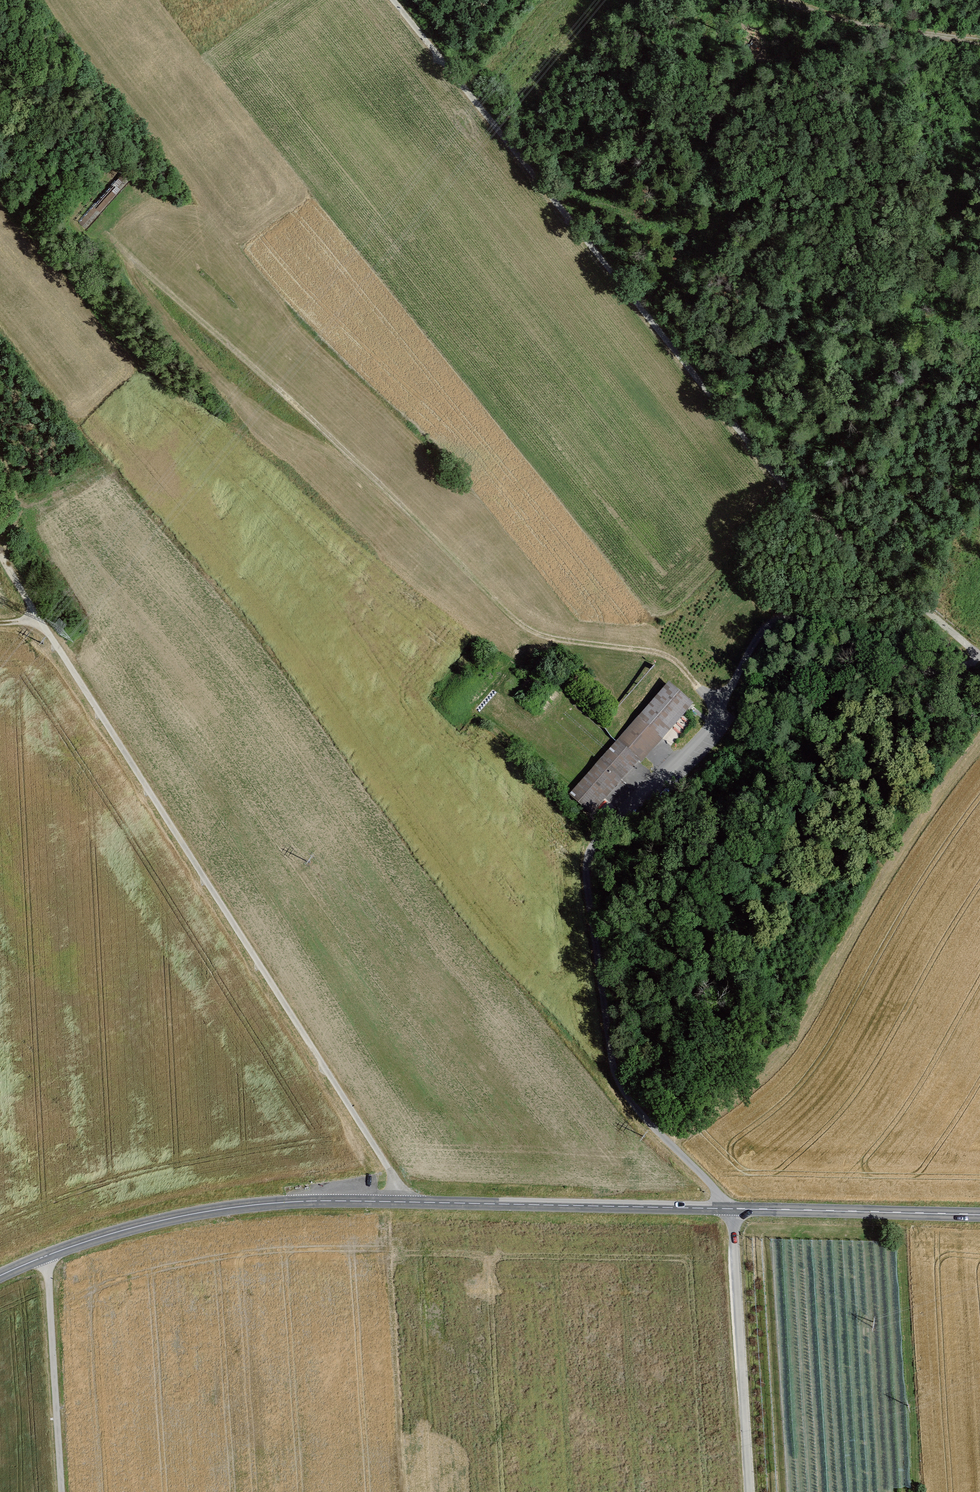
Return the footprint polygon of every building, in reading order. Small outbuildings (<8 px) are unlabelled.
[(109,188),(116,194),(131,178),(125,172),(109,188)] [(670,686),(623,744),(645,761),(647,764),(695,705),(670,686)] [(623,744),(620,742),(604,763),(624,778),(629,782),(645,761),(623,744)] [(601,761),(571,795),(593,814),(624,778),(604,763),(601,761)]
